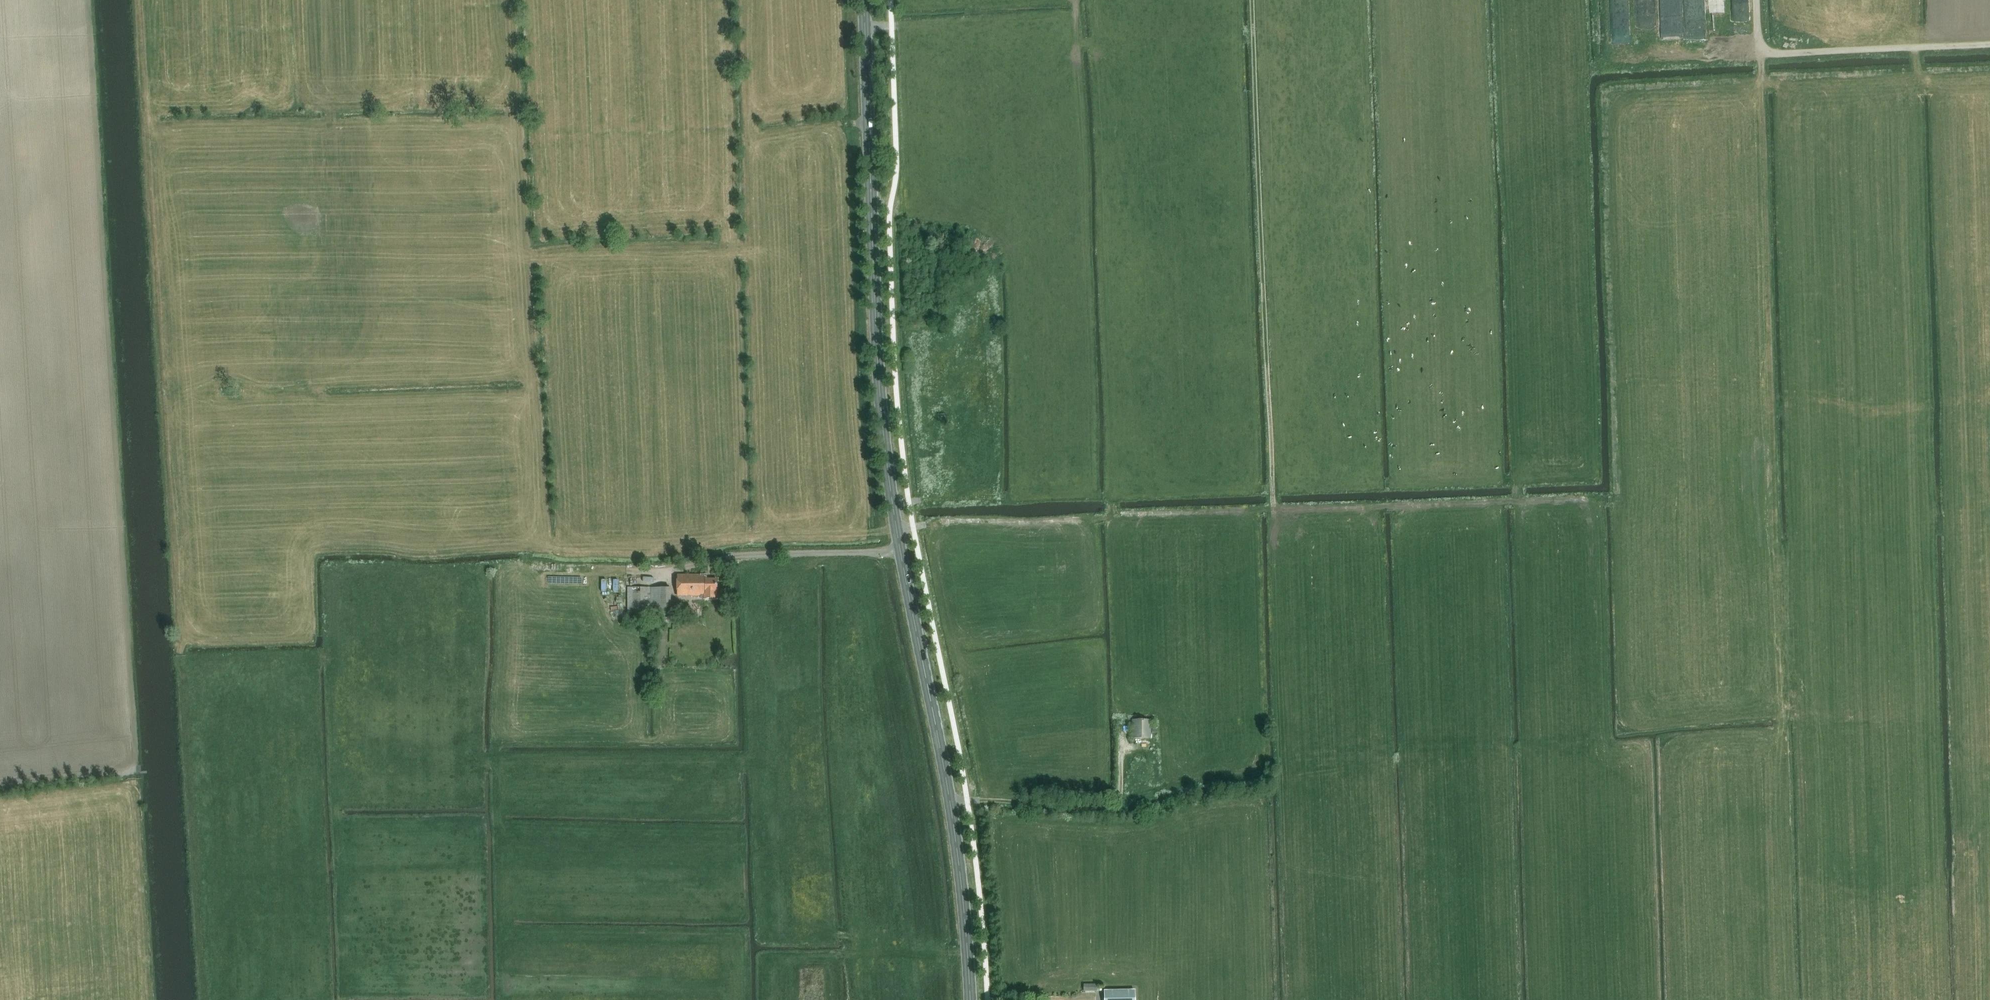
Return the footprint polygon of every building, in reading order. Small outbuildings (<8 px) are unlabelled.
[(679,575),(678,595),(700,595),(700,598),(718,598),(718,579),(705,579),(704,575),(679,575)] [(634,607),(664,607),(664,586),(634,586),(634,607)] [(1132,719),(1132,738),(1151,738),(1151,719),(1132,719)] [(1105,999),(1135,999),(1134,990),(1104,990),(1105,999)]
